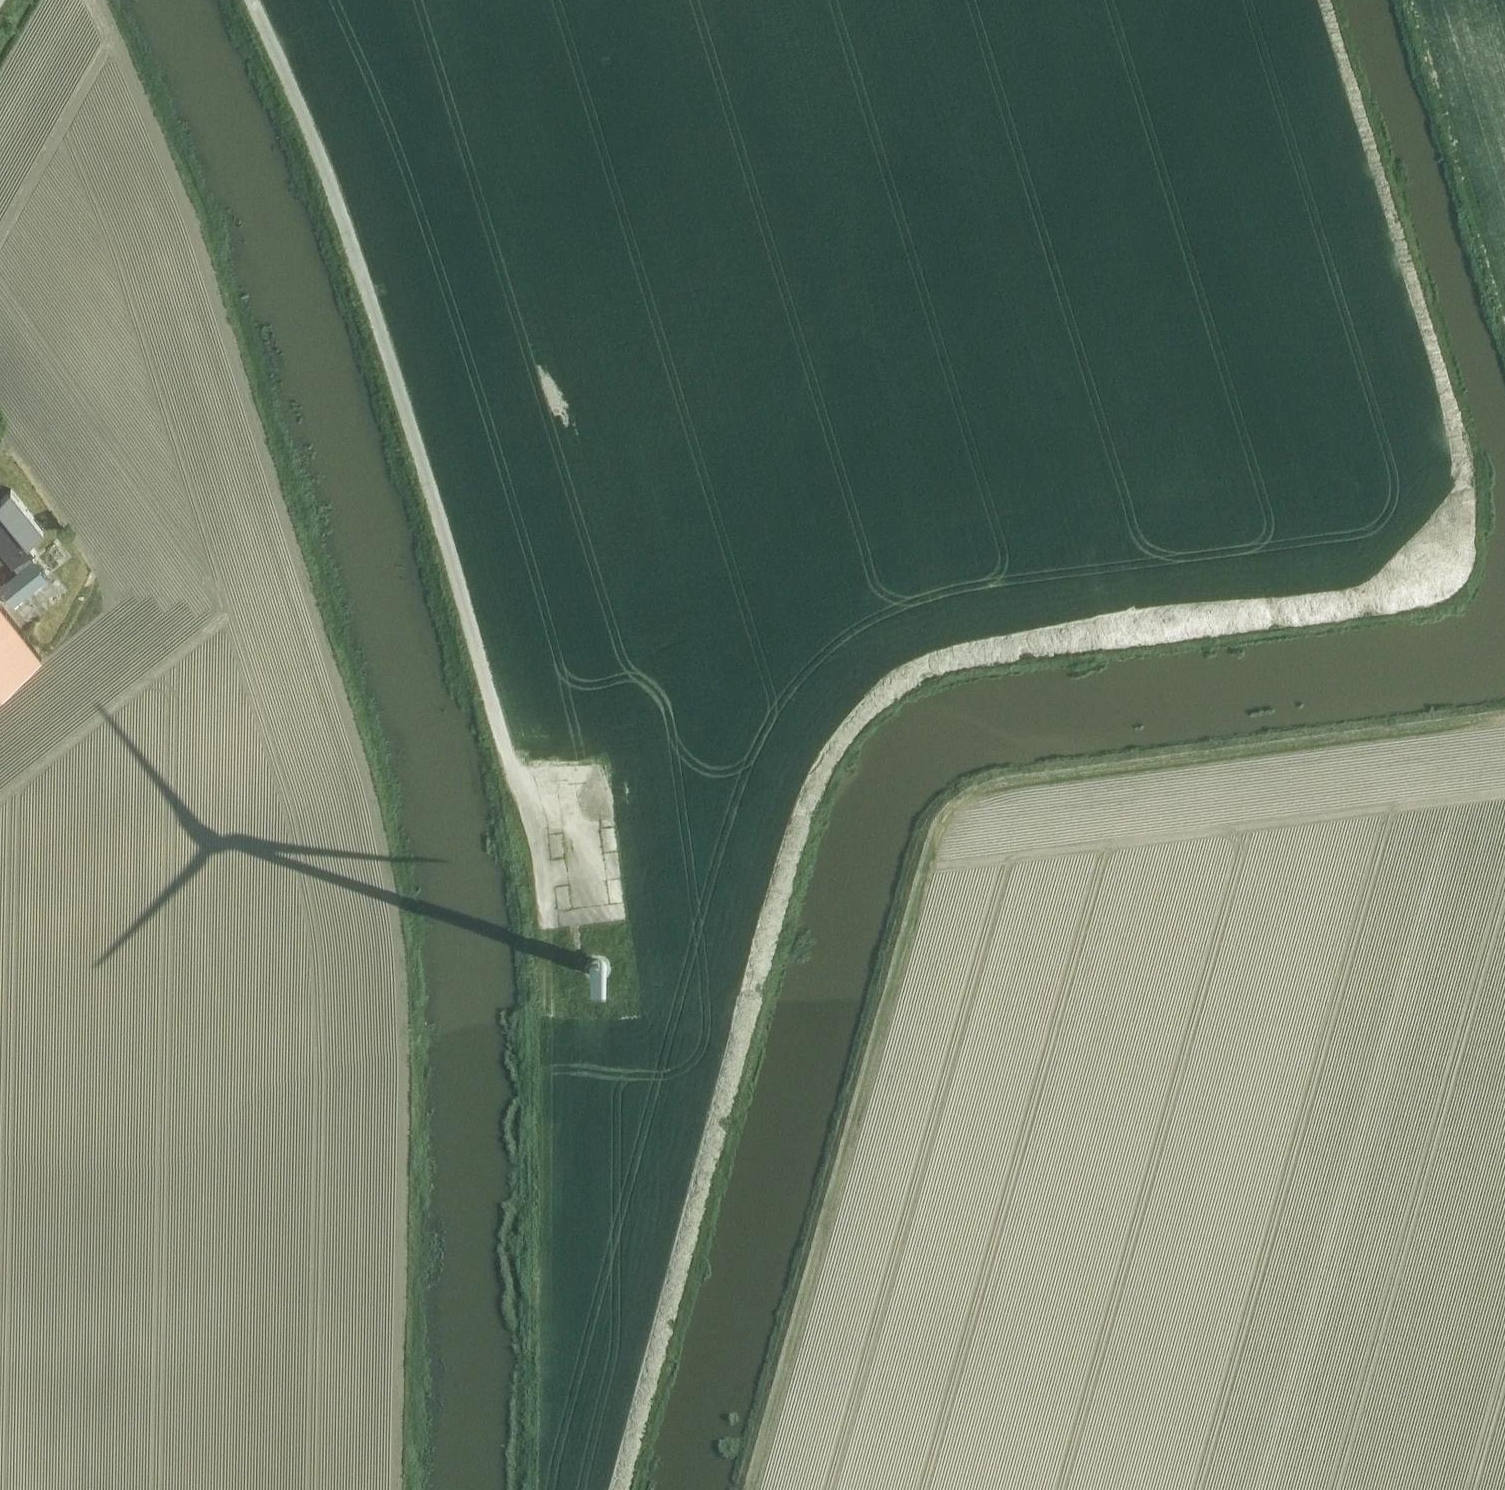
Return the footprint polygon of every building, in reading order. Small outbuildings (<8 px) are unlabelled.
[(36,525),(4,484),(0,487),(0,553),(5,560),(26,544),(21,537),(36,525)] [(586,867),(572,868),(573,890),(587,889),(586,867)]
